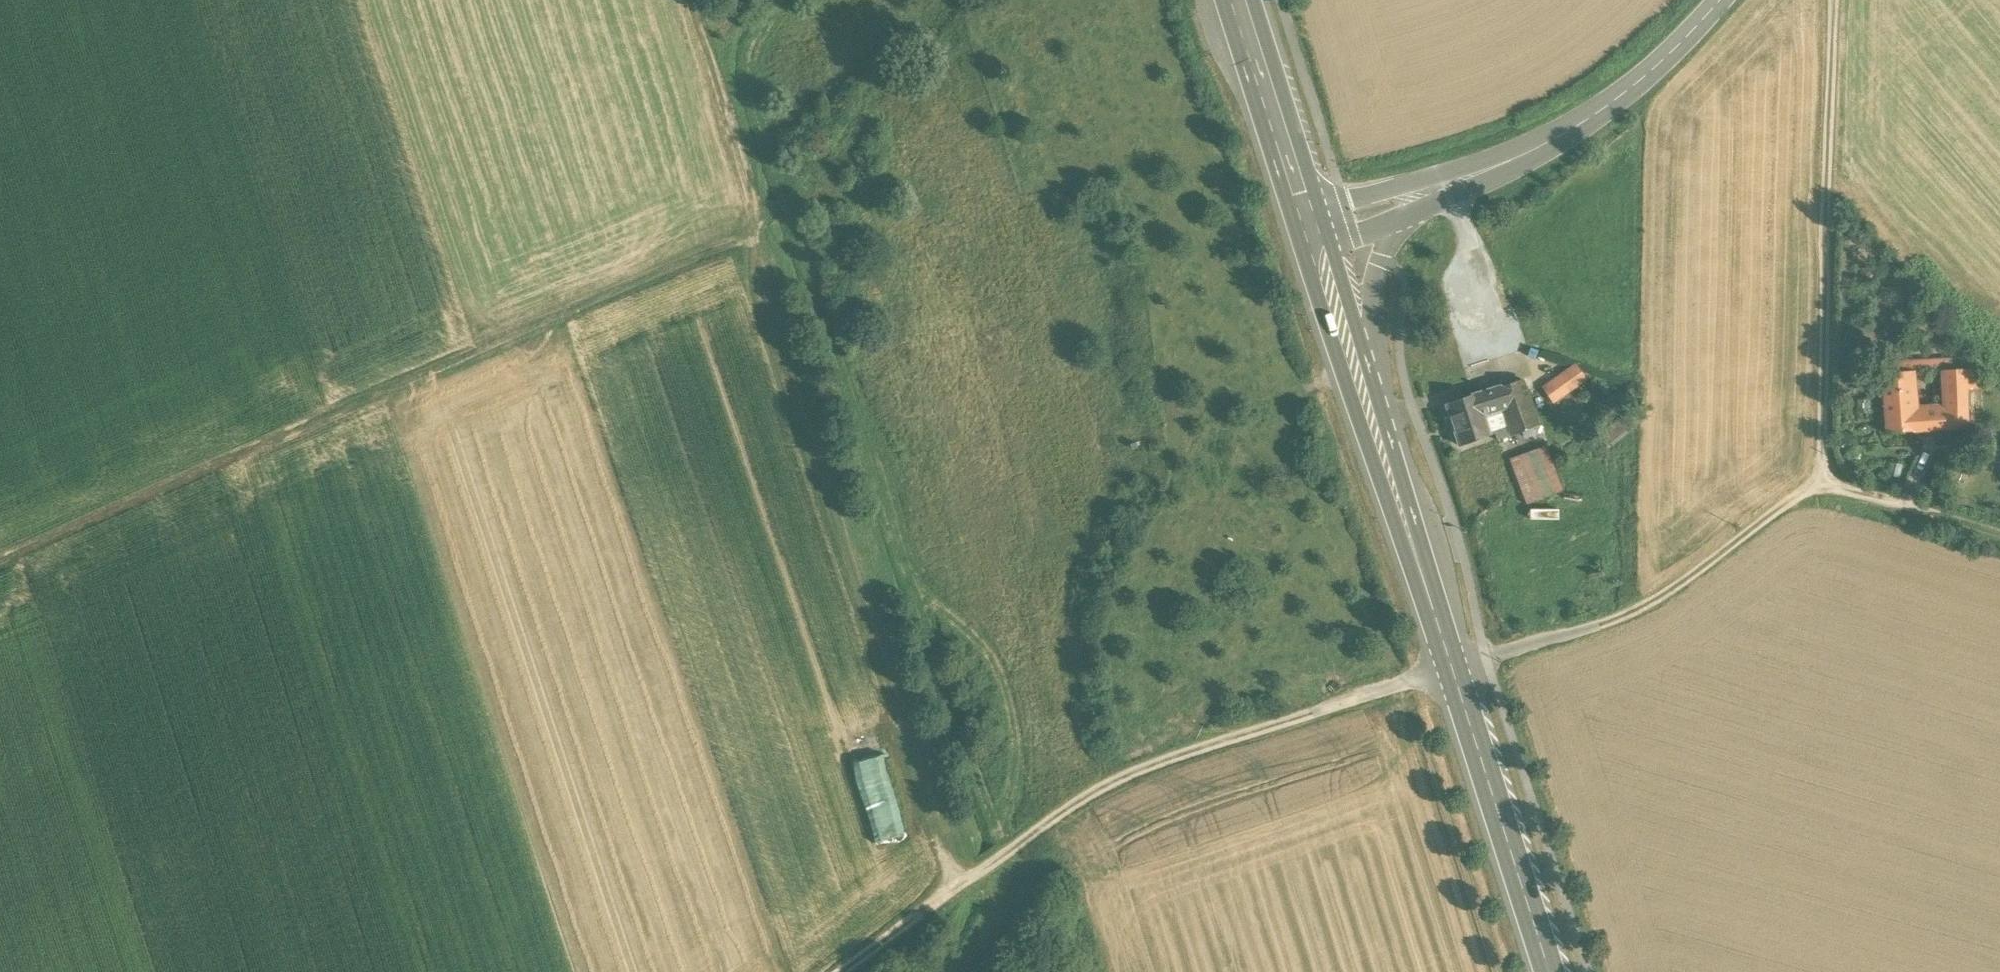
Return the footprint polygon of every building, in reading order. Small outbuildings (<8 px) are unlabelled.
[(1915,364),(1915,373),(1945,373),(1945,371),(1965,371),(1965,360),(1931,361),(1931,364),(1915,364)] [(1579,366),(1543,388),(1552,403),(1589,382),(1579,366)] [(1945,373),(1946,406),(1923,407),(1924,430),(1967,427),(1965,388),(1979,388),(1979,370),(1965,371),(1945,371),(1945,373)] [(1923,407),(1912,408),(1909,373),(1882,375),(1887,433),(1914,430),(1924,430),(1923,407)] [(1510,405),(1502,407),(1512,436),(1538,426),(1521,380),(1503,387),(1510,405)] [(1502,407),(1510,405),(1503,387),(1471,397),(1477,416),(1482,414),(1502,407)] [(1471,395),(1445,404),(1460,446),(1490,436),(1482,414),(1477,416),(1471,397),(1471,395)] [(1563,492),(1546,447),(1509,460),(1526,506),(1563,492)]
